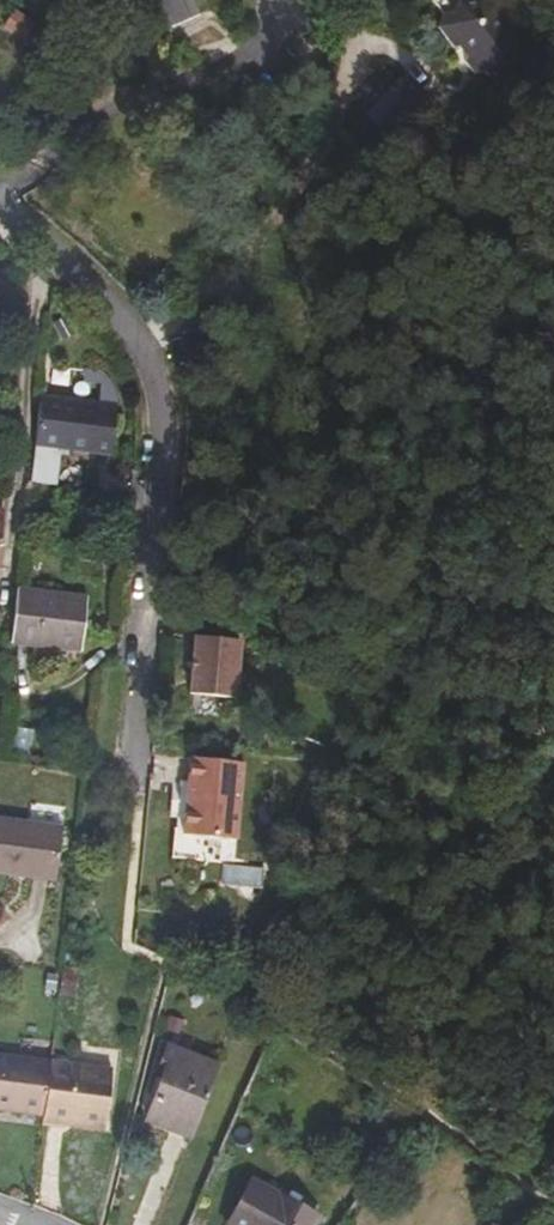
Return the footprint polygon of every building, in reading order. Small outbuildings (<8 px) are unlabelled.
[(171,29),(201,15),(193,0),(156,0),(171,29)] [(434,0),(444,12),(439,28),(454,47),(460,47),(468,56),(467,61),(476,72),(487,71),(494,79),(509,77),(514,67),(523,65),(534,40),(524,28),(517,30),(504,17),(507,4),(503,0),(434,0)] [(15,12),(6,28),(25,40),(34,24),(15,12)] [(403,77),(367,112),(386,131),(421,98),(403,77)] [(99,404),(39,397),(34,448),(90,454),(93,459),(110,462),(114,427),(97,425),(99,404)] [(86,600),(17,590),(11,644),(81,651),(86,600)] [(242,643),(196,638),(190,695),(236,700),(242,643)] [(247,762),(191,756),(183,833),(239,839),(247,762)] [(55,881),(62,829),(0,820),(0,873),(55,881)] [(78,969),(63,968),(59,995),(75,996),(78,969)] [(149,1121),(190,1138),(218,1065),(170,1046),(158,1076),(165,1080),(149,1121)] [(45,1115),(51,1063),(0,1056),(0,1109),(45,1115)] [(113,1071),(51,1063),(45,1115),(44,1125),(69,1128),(70,1122),(105,1126),(113,1071)] [(230,1222),(236,1224),(314,1224),(318,1218),(252,1181),(230,1222)]
